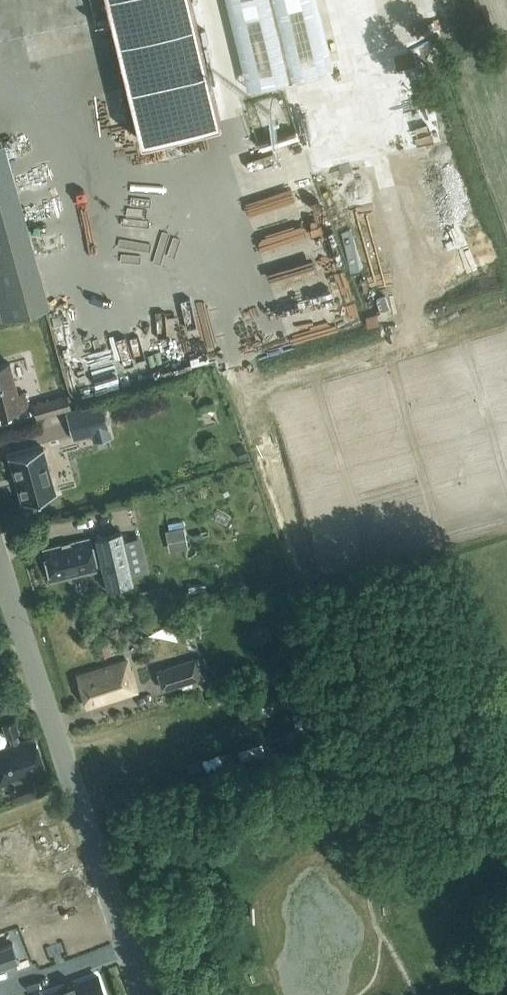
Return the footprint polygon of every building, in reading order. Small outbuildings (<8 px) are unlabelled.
[(139,139),(218,120),(190,0),(0,0),(0,44),(109,18),(139,139)] [(227,84),(314,64),(300,0),(208,0),(227,84)] [(309,147),(298,148),(296,132),(272,135),(275,159),(292,157),(294,172),(311,170),(309,147)] [(0,142),(0,310),(3,319),(46,307),(0,141),(0,142)] [(303,269),(346,258),(341,240),(327,243),(324,232),(336,229),(321,173),(296,179),(311,235),(320,233),(322,243),(298,250),(303,269)] [(324,272),(329,299),(362,292),(356,265),(324,272)] [(27,405),(23,391),(17,393),(9,362),(0,364),(0,412),(27,405)] [(66,394),(58,396),(32,403),(36,419),(70,409),(66,394)] [(77,433),(108,425),(102,402),(70,410),(77,433)] [(43,447),(9,456),(9,457),(10,457),(21,501),(21,502),(56,493),(55,492),(43,448),(43,447)] [(168,550),(187,547),(184,526),(165,529),(168,550)] [(95,536),(107,588),(132,582),(120,530),(95,536)] [(51,579),(97,568),(89,537),(43,548),(51,579)] [(149,570),(142,538),(125,542),(132,574),(149,570)] [(96,645),(99,657),(109,654),(105,642),(96,645)] [(162,688),(201,677),(195,658),(157,669),(162,688)] [(88,705),(136,690),(126,659),(78,674),(88,705)] [(274,711),(268,690),(238,699),(244,720),(274,711)] [(12,780),(18,798),(36,792),(32,778),(30,779),(28,774),(44,768),(33,736),(19,741),(16,733),(18,733),(13,720),(2,723),(7,737),(8,736),(11,744),(0,748),(0,784),(12,780)] [(12,941),(0,945),(0,966),(19,960),(18,958),(16,959),(10,943),(12,942),(12,941)] [(42,994),(43,994),(104,994),(96,974),(73,982),(62,986),(42,994)]
